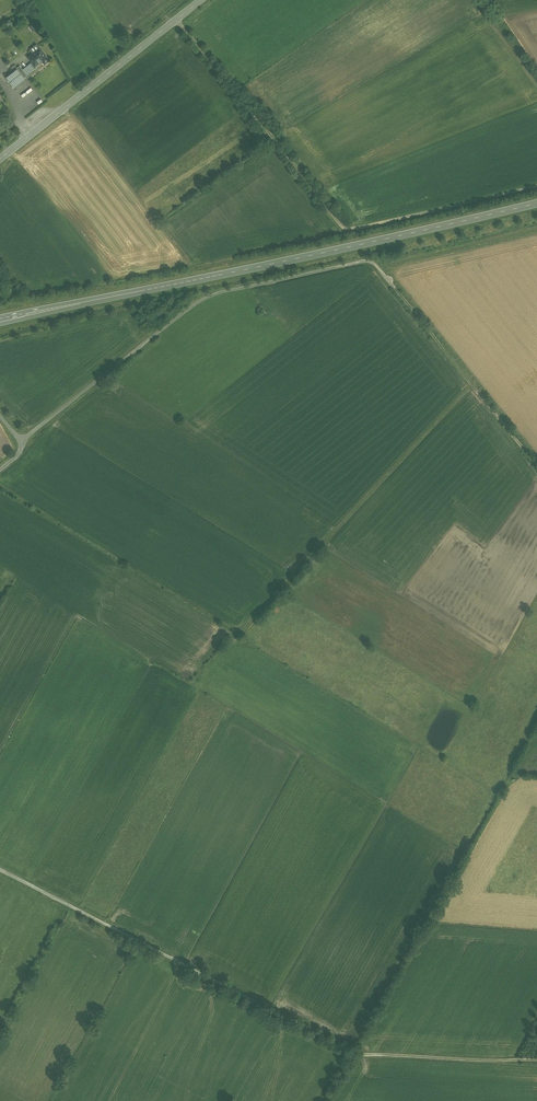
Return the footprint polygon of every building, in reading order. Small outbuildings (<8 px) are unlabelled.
[(39,47),(34,51),(35,53),(29,58),(33,63),(36,67),(43,62),(45,65),(50,61),(39,47)] [(23,71),(20,67),(6,78),(15,89),(27,79),(26,78),(37,69),(36,67),(33,63),(23,71)] [(26,100),(36,92),(31,85),(21,93),(26,100)]
